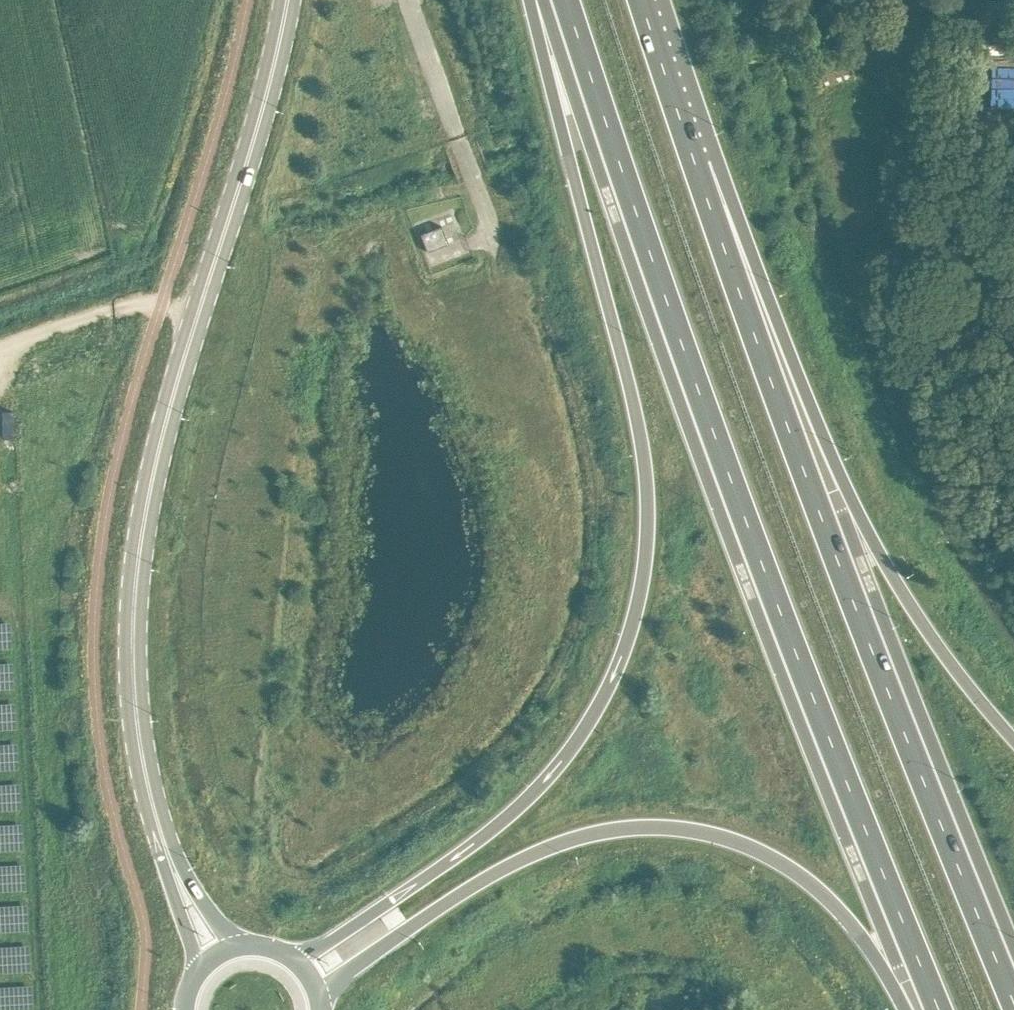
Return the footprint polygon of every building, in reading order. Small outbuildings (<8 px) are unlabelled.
[(427,230),(435,251),(451,244),(443,224),(427,230)]
